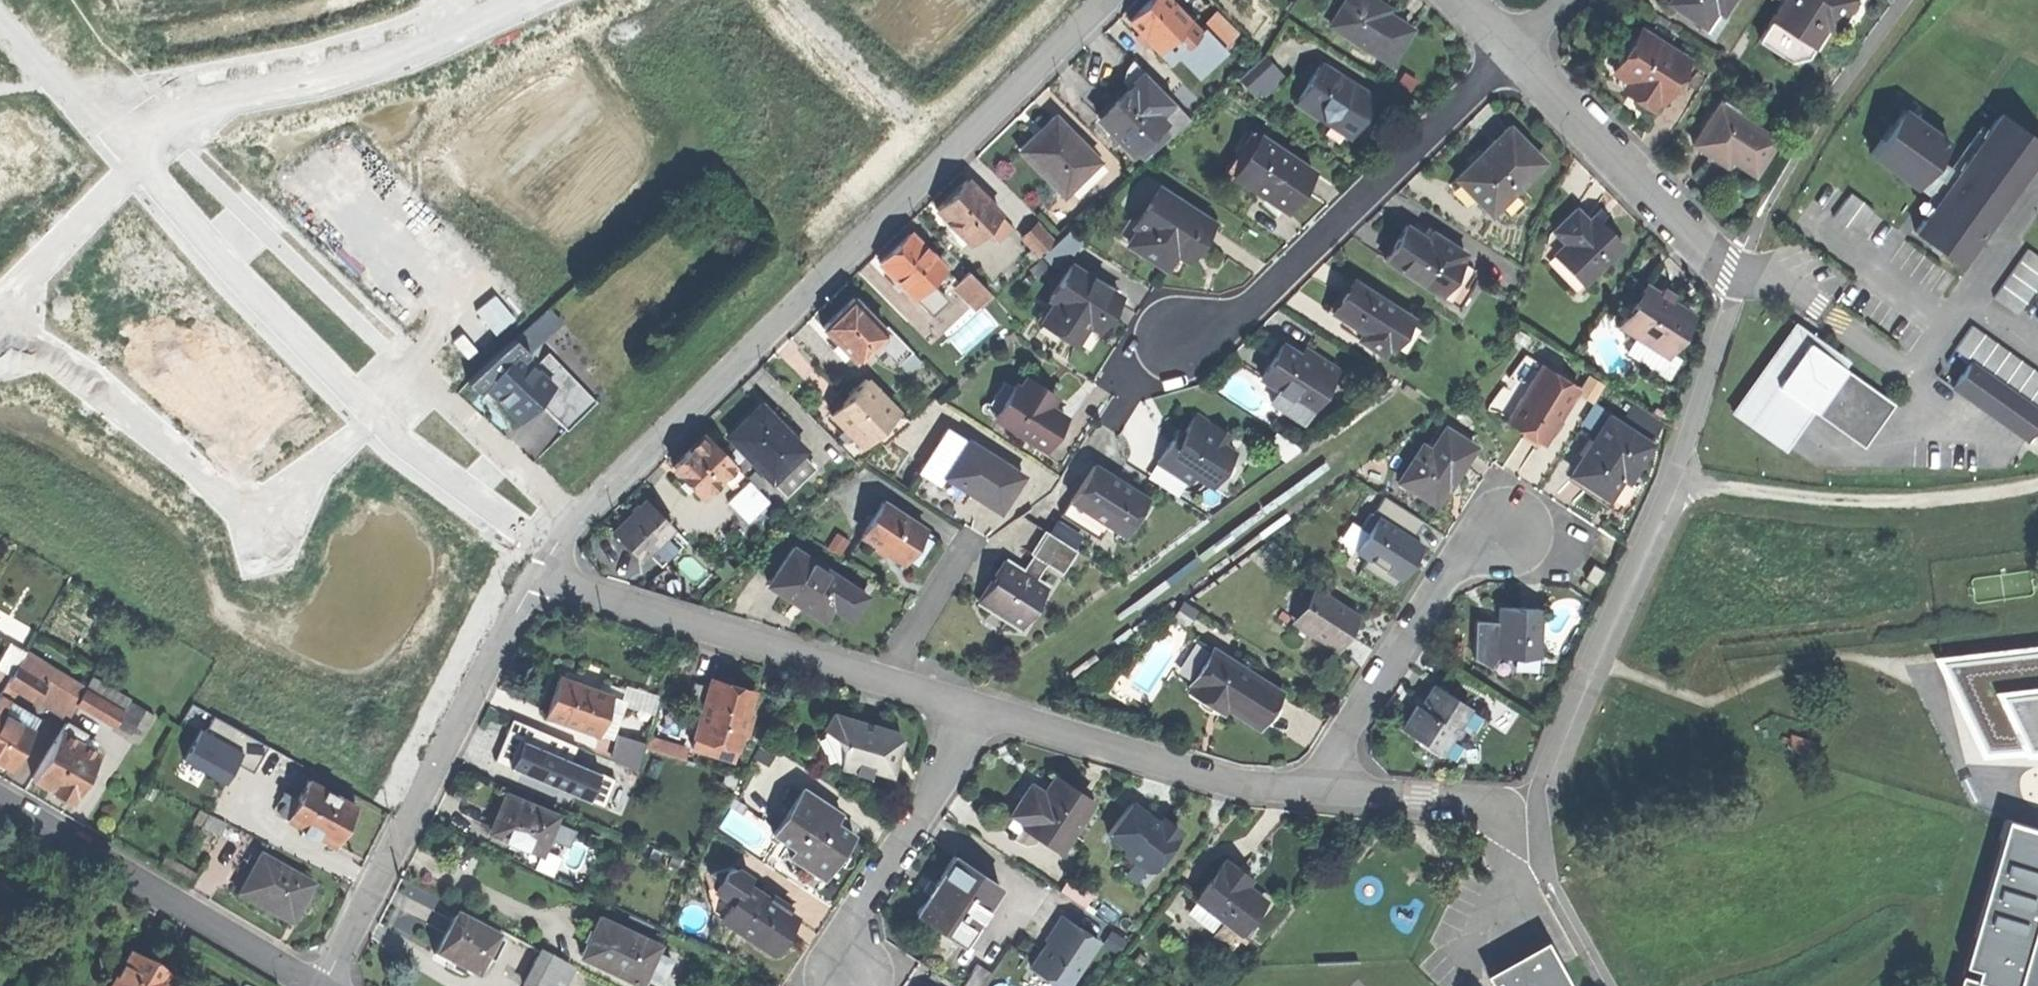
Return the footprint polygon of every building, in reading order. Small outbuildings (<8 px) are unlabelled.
[(1126,17),(1154,47),(1164,38),(1187,17),(1171,0),(1145,0),(1141,3),(1126,17)] [(1325,16),(1382,58),(1405,26),(1381,9),(1372,3),(1374,0),(1337,0),(1325,16)] [(1378,0),(1374,0),(1372,3),(1381,9),(1385,5),(1379,1),(1378,0)] [(1702,21),(1713,4),(1720,9),(1726,0),(1670,0),(1702,21)] [(1771,15),(1790,27),(1811,40),(1824,20),(1830,10),(1838,16),(1848,0),(1781,0),(1771,15)] [(1832,25),(1838,16),(1830,10),(1824,20),(1832,25)] [(1778,46),(1790,27),(1771,15),(1759,34),(1778,46)] [(1197,28),(1187,17),(1164,38),(1170,45),(1180,36),(1205,62),(1217,50),(1197,28)] [(1203,23),(1197,28),(1217,50),(1223,45),(1203,23)] [(1656,95),(1658,96),(1685,56),(1639,26),(1612,67),(1626,76),(1656,95)] [(1238,72),(1250,85),(1273,66),(1261,52),(1238,72)] [(1118,75),(1125,83),(1142,66),(1131,53),(1126,58),(1118,75)] [(1295,97),(1346,128),(1357,110),(1369,91),(1317,60),(1295,97)] [(1142,66),(1125,83),(1158,118),(1168,128),(1171,132),(1188,115),(1179,105),(1167,92),(1142,66)] [(1651,103),(1656,95),(1626,76),(1621,83),(1633,91),(1651,103)] [(1179,82),(1167,92),(1179,105),(1190,94),(1179,82)] [(1095,110),(1128,146),(1130,143),(1158,118),(1125,83),(1110,96),(1095,110)] [(1197,87),(1190,94),(1179,105),(1188,115),(1207,97),(1197,87)] [(1915,181),(1926,164),(1934,154),(1946,136),(1900,104),(1869,148),(1915,181)] [(1707,150),(1725,161),(1729,154),(1753,168),(1774,134),(1734,110),(1730,115),(1713,105),(1691,141),(1707,150)] [(1020,145),(1061,187),(1095,153),(1051,108),(1041,117),(1035,124),(1038,126),(1020,145)] [(1957,260),(2037,145),(2037,138),(1997,109),(1986,125),(1927,210),(1913,229),(1957,260)] [(1168,128),(1158,118),(1130,143),(1140,154),(1168,128)] [(1918,204),(1927,210),(1986,125),(1977,119),(1947,163),(1939,174),(1918,204)] [(1231,146),(1244,154),(1260,128),(1247,120),(1231,146)] [(1474,193),(1489,208),(1541,158),(1524,139),(1508,123),(1455,173),(1459,177),(1474,193)] [(1234,169),(1287,202),(1299,183),(1312,161),(1260,128),(1244,154),(1234,169)] [(1926,164),(1939,174),(1947,163),(1934,154),(1926,164)] [(933,204),(965,237),(996,207),(964,174),(949,189),(933,204)] [(1467,201),(1474,193),(1459,177),(1451,185),(1467,201)] [(1145,226),(1136,240),(1174,263),(1183,248),(1192,234),(1197,237),(1211,214),(1158,181),(1134,219),(1145,226)] [(1830,214),(1843,222),(1860,198),(1847,189),(1830,214)] [(1843,222),(1855,230),(1872,206),(1860,198),(1843,222)] [(1576,204),(1553,227),(1564,239),(1556,247),(1586,277),(1623,241),(1601,219),(1595,225),(1587,216),(1576,204)] [(1592,210),(1587,216),(1595,225),(1601,219),(1596,214),(1592,210)] [(1025,247),(1032,254),(1052,235),(1034,217),(1019,232),(1029,243),(1025,247)] [(1126,233),(1136,240),(1145,226),(1134,219),(1126,233)] [(1392,238),(1381,255),(1439,291),(1459,259),(1461,256),(1458,254),(1462,247),(1429,226),(1425,233),(1404,219),(1392,238)] [(891,245),(877,258),(910,292),(923,280),(940,263),(908,229),(891,245)] [(1193,244),(1197,237),(1192,234),(1183,248),(1188,252),(1193,244)] [(2037,278),(2037,254),(2025,245),(1990,293),(2015,311),(2037,278)] [(1061,326),(1077,336),(1089,317),(1095,307),(1105,312),(1120,287),(1071,257),(1050,292),(1057,296),(1046,313),(1064,323),(1061,326)] [(1472,267),(1459,259),(1439,291),(1458,303),(1468,286),(1463,283),(1472,267)] [(954,276),(975,297),(987,285),(966,264),(954,276)] [(1342,293),(1332,309),(1361,327),(1355,336),(1378,351),(1384,343),(1387,345),(1408,312),(1353,276),(1342,293)] [(931,288),(923,280),(910,292),(918,300),(931,288)] [(1619,323),(1663,352),(1690,311),(1664,294),(1645,282),(1619,323)] [(835,308),(820,323),(834,338),(829,343),(840,354),(846,348),(851,353),(872,332),(880,324),(850,293),(835,308)] [(501,350),(507,358),(521,347),(527,355),(566,323),(552,307),(501,350)] [(1102,317),(1105,312),(1095,307),(1089,317),(1099,323),(1102,317)] [(885,320),(880,324),(872,332),(897,357),(909,345),(885,320)] [(1969,321),(1952,346),(1968,357),(2037,406),(2037,370),(1969,321)] [(1728,408),(1732,410),(1791,328),(1787,325),(1728,408)] [(1791,328),(1732,410),(1775,441),(1804,401),(1811,406),(1861,442),(1892,400),(1811,342),(1791,328)] [(1270,356),(1259,373),(1276,383),(1304,400),(1309,403),(1334,362),(1308,346),(1303,353),(1298,350),(1280,339),(1270,356)] [(1303,343),(1298,350),(1303,353),(1308,346),(1303,343)] [(918,354),(909,345),(897,357),(905,367),(918,354)] [(487,374),(519,413),(536,399),(553,385),(527,355),(521,347),(507,358),(487,374)] [(1493,408),(1508,411),(1541,360),(1525,350),(1489,406),(1493,408)] [(2037,414),(2037,406),(1968,357),(1949,383),(2023,435),(2037,414)] [(1523,428),(1541,440),(1577,383),(1541,360),(1508,411),(1505,416),(1523,428)] [(999,410),(1046,440),(1066,408),(1051,399),(1057,388),(1045,381),(1030,371),(1023,381),(1019,378),(999,410)] [(841,394),(827,408),(870,452),(882,440),(871,429),(894,406),(862,373),(841,394)] [(1296,413),(1304,400),(1276,383),(1268,396),(1296,413)] [(740,415),(725,430),(769,475),(797,447),(801,443),(757,399),(740,415)] [(1782,446),(1811,406),(1804,401),(1775,441),(1782,446)] [(905,417),(894,406),(871,429),(882,440),(905,417)] [(1170,439),(1155,463),(1188,483),(1193,475),(1211,486),(1233,451),(1219,443),(1226,432),(1194,413),(1182,433),(1176,443),(1170,439)] [(1587,480),(1606,493),(1620,471),(1624,465),(1630,469),(1649,441),(1608,414),(1571,470),(1587,480)] [(1420,484),(1433,492),(1441,480),(1449,467),(1454,470),(1471,442),(1441,424),(1428,445),(1418,439),(1396,476),(1417,489),(1420,484)] [(672,457),(701,487),(720,469),(732,458),(704,428),(687,444),(672,457)] [(955,428),(928,473),(955,488),(961,478),(977,487),(1001,501),(1021,467),(955,428)] [(1173,434),(1170,439),(1176,443),(1182,433),(1176,429),(1173,434)] [(810,460),(797,447),(769,475),(781,488),(810,460)] [(739,465),(732,458),(720,469),(728,476),(739,465)] [(1108,469),(1092,458),(1070,493),(1108,518),(1122,527),(1144,492),(1108,469)] [(1626,475),(1630,469),(1624,465),(1620,471),(1626,475)] [(726,493),(746,514),(767,495),(747,473),(726,493)] [(609,518),(635,547),(642,540),(663,521),(668,517),(642,488),(625,504),(609,518)] [(1100,531),(1108,518),(1070,493),(1061,506),(1100,531)] [(860,528),(901,554),(911,539),(923,520),(882,494),(860,528)] [(1415,532),(1425,517),(1389,495),(1354,552),(1402,582),(1428,539),(1415,532)] [(1022,509),(1046,525),(1052,515),(1028,499),(1022,509)] [(1049,527),(1069,540),(1077,527),(1057,514),(1049,527)] [(673,522),(668,517),(663,521),(668,526),(673,522)] [(668,526),(663,521),(642,540),(655,555),(677,535),(668,526)] [(1074,543),(1069,540),(1049,527),(1046,525),(1030,548),(1043,557),(1059,567),(1074,543)] [(790,587),(823,608),(833,594),(845,575),(790,540),(765,578),(787,592),(790,587)] [(1030,548),(1019,565),(1032,574),(1043,557),(1030,548)] [(1019,565),(1002,554),(976,594),(992,604),(1019,622),(1045,582),(1032,574),(1019,565)] [(1585,574),(1595,580),(1602,567),(1592,561),(1585,574)] [(1595,580),(1585,574),(1579,585),(1589,591),(1595,580)] [(1289,614),(1294,617),(1315,584),(1310,581),(1289,614)] [(1294,617),(1336,644),(1347,628),(1342,625),(1346,618),(1351,621),(1357,611),(1315,584),(1294,617)] [(1497,603),(1495,650),(1534,652),(1536,605),(1512,604),(1497,603)] [(1349,624),(1351,621),(1346,618),(1342,625),(1347,628),(1349,624)] [(1965,748),(2021,742),(2021,745),(2037,744),(2037,641),(1955,649),(1965,748)] [(11,676),(15,668),(24,652),(9,643),(0,659),(0,670),(11,676)] [(1191,679),(1187,685),(1204,696),(1219,705),(1222,700),(1257,723),(1279,688),(1210,643),(1187,677),(1191,679)] [(7,683),(36,700),(45,685),(15,668),(11,676),(7,683)] [(552,687),(545,707),(596,724),(599,714),(610,718),(615,705),(620,691),(600,684),(558,670),(552,687)] [(603,675),(600,684),(620,691),(615,705),(648,716),(656,693),(603,675)] [(684,706),(699,711),(707,682),(692,678),(684,706)] [(1415,698),(1400,722),(1417,733),(1438,746),(1448,730),(1456,729),(1461,722),(1457,715),(1467,699),(1434,678),(1420,701),(1415,698)] [(727,685),(708,679),(707,682),(699,711),(694,729),(736,741),(749,691),(727,685)] [(50,706),(68,716),(75,704),(82,692),(65,682),(50,706)] [(83,689),(82,692),(75,704),(114,726),(122,712),(83,689)] [(1,713),(4,709),(12,714),(15,709),(0,700),(0,713),(1,713)] [(127,703),(122,712),(114,726),(129,735),(143,712),(127,703)] [(509,711),(493,752),(601,797),(612,770),(567,751),(573,737),(509,711)] [(889,774),(900,736),(896,730),(864,721),(832,711),(821,728),(838,740),(839,761),(839,767),(866,775),(868,768),(889,774)] [(8,768),(30,731),(1,713),(0,713),(0,763),(8,768)] [(248,769),(263,743),(210,713),(202,728),(238,748),(232,760),(248,769)] [(64,723),(59,731),(77,742),(82,734),(64,723)] [(232,760),(238,748),(202,728),(197,725),(179,757),(220,781),(232,760)] [(609,753),(635,761),(642,740),(643,735),(618,727),(609,753)] [(643,735),(642,740),(689,755),(693,743),(646,728),(643,735)] [(811,743),(819,761),(839,761),(838,740),(821,728),(811,743)] [(733,751),(736,741),(694,729),(691,739),(733,751)] [(59,731),(31,778),(52,791),(53,796),(56,798),(61,801),(66,799),(70,801),(78,788),(88,771),(98,755),(77,742),(59,731)] [(94,775),(88,771),(78,788),(84,791),(94,775)] [(1020,819),(1058,844),(1089,795),(1069,782),(1051,771),(1040,788),(1028,780),(1011,807),(1023,815),(1020,819)] [(314,772),(309,781),(323,789),(328,779),(314,772)] [(700,789),(703,782),(677,773),(675,781),(700,789)] [(321,837),(334,844),(345,824),(354,806),(323,789),(309,781),(307,780),(296,800),(286,818),(304,828),(302,831),(314,838),(316,834),(321,837)] [(787,847),(821,870),(837,847),(851,826),(832,814),(837,806),(801,781),(771,826),(792,840),(787,847)] [(496,805),(489,824),(538,844),(552,807),(504,787),(496,805)] [(1161,868),(1186,823),(1131,793),(1106,838),(1161,868)] [(277,813),(286,818),(296,800),(287,795),(277,813)] [(203,828),(219,837),(226,825),(209,816),(203,828)] [(1955,985),(2037,985),(2037,828),(2002,818),(1991,858),(1967,943),(1955,985)] [(317,845),(321,837),(316,834),(314,838),(302,831),(300,836),(317,845)] [(931,879),(913,905),(960,937),(997,879),(951,850),(931,879)] [(1208,906),(1235,927),(1245,915),(1261,895),(1242,880),(1236,875),(1240,869),(1231,862),(1224,856),(1193,894),(1196,896),(1208,906)] [(713,877),(731,890),(742,875),(740,857),(709,863),(713,877)] [(262,910),(289,924),(301,903),(299,902),(306,890),(308,891),(310,886),(259,858),(238,896),(262,910)] [(1128,872),(1146,881),(1152,869),(1134,860),(1128,872)] [(1247,875),(1240,869),(1236,875),(1242,880),(1247,875)] [(731,890),(719,908),(762,937),(772,921),(781,926),(792,909),(776,898),(773,902),(765,897),(768,892),(742,875),(731,890)] [(313,894),(308,891),(306,890),(299,902),(301,903),(306,906),(313,894)] [(776,898),(768,892),(765,897),(773,902),(776,898)] [(1202,914),(1208,906),(1196,896),(1189,904),(1202,914)] [(470,907),(465,916),(495,932),(499,923),(470,907)] [(588,929),(579,949),(637,975),(647,953),(655,935),(597,908),(588,929)] [(1105,931),(1063,908),(1030,966),(1065,985),(1074,985),(1105,931)] [(435,945),(472,965),(483,944),(491,948),(499,934),(495,932),(465,916),(454,909),(444,927),(435,945)] [(1255,923),(1245,915),(1235,927),(1245,935),(1255,923)] [(776,934),(781,926),(772,921),(762,937),(771,943),(776,934)] [(1485,972),(1493,985),(1570,985),(1544,939),(1540,941),(1543,946),(1491,975),(1489,970),(1485,972)] [(529,985),(555,985),(568,960),(541,946),(522,982),(529,985)] [(661,960),(647,953),(637,975),(651,982),(661,960)] [(128,955),(121,968),(128,972),(135,959),(128,955)] [(135,959),(128,972),(121,968),(110,985),(164,985),(168,979),(150,968),(135,959)]
